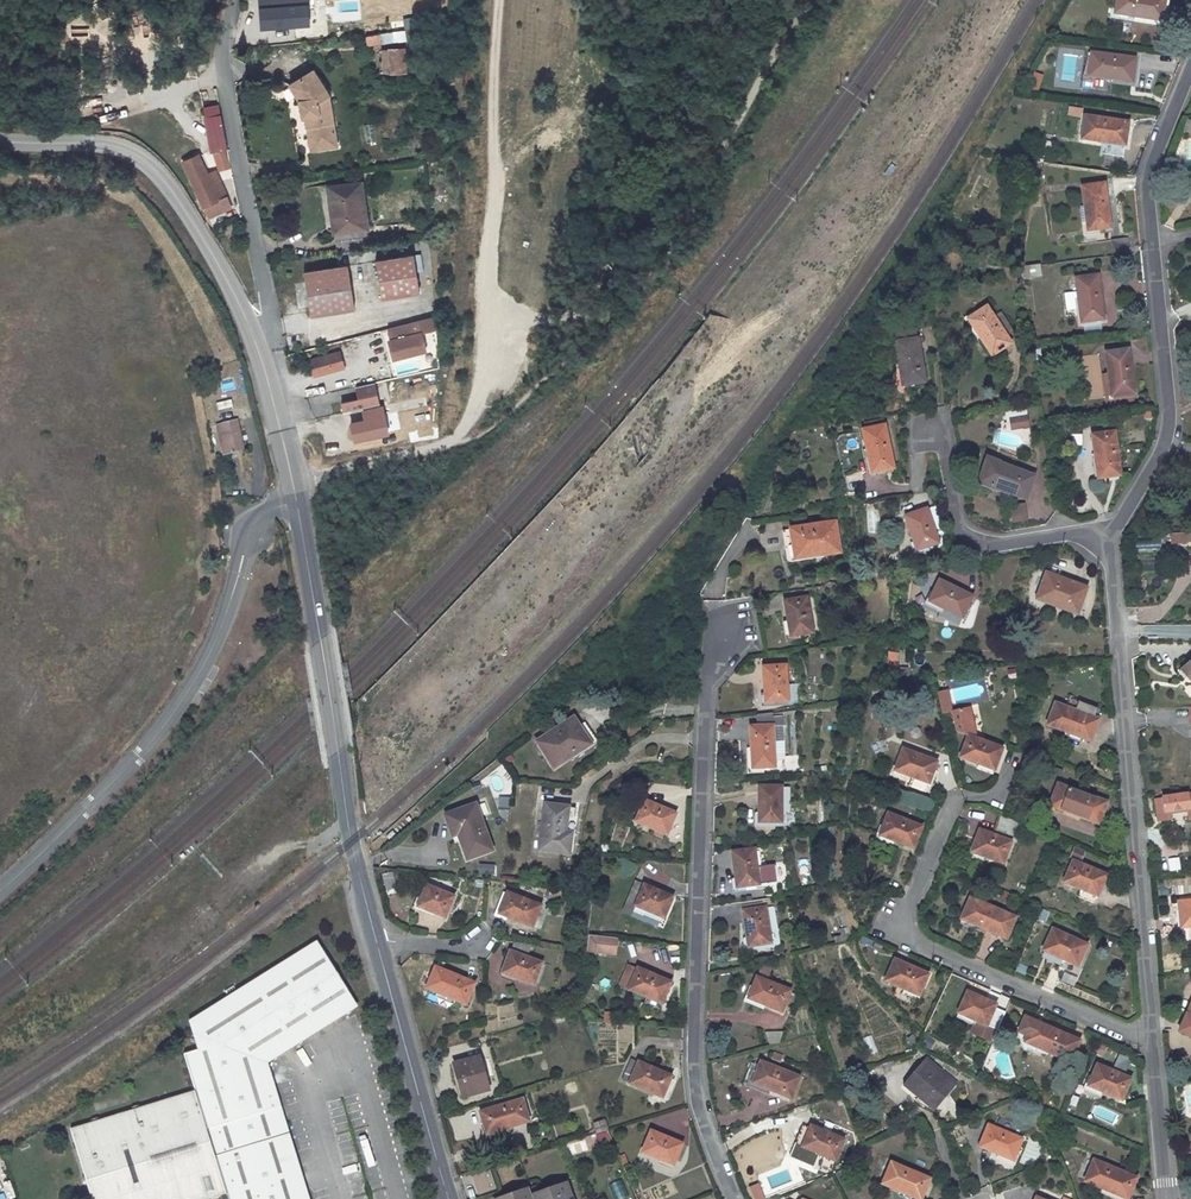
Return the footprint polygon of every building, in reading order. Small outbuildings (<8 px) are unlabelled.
[(261,32),(309,28),(306,0),(259,0),(261,32)] [(1162,21),(1165,0),(1117,0),(1115,14),(1162,21)] [(394,32),(366,36),(367,45),(395,40),(394,32)] [(382,50),(383,74),(405,72),(404,49),(382,50)] [(1135,59),(1091,53),(1089,75),(1132,81),(1135,59)] [(300,100),(303,117),(306,117),(312,151),(338,147),(332,109),(330,97),(314,70),(291,85),(300,100)] [(1027,87),(1037,90),(1042,74),(1032,71),(1027,87)] [(204,107),(213,150),(219,149),(228,147),(219,104),(204,107)] [(1080,117),(1081,108),(1067,105),(1065,115),(1080,117)] [(1129,122),(1085,116),(1081,138),(1126,144),(1129,122)] [(1183,131),(1190,134),(1190,121),(1187,119),(1183,131)] [(1047,140),(1043,156),(1045,156),(1044,161),(1050,162),(1055,142),(1047,140)] [(215,170),(208,173),(200,154),(184,161),(210,218),(232,207),(215,170)] [(1082,186),(1088,230),(1110,227),(1104,183),(1082,186)] [(366,228),(360,184),(329,188),(335,232),(338,250),(368,246),(366,228)] [(1113,255),(1130,252),(1128,236),(1111,239),(1113,255)] [(420,292),(414,253),(374,259),(381,298),(420,292)] [(311,316),(356,309),(348,264),(304,271),(311,316)] [(1030,277),(1030,266),(1021,267),(1023,277),(1030,277)] [(1104,319),(1098,276),(1076,278),(1082,322),(1104,319)] [(1014,331),(1002,312),(995,317),(987,306),(968,318),(992,355),(1011,343),(1006,335),(1014,331)] [(434,317),(388,329),(391,340),(388,341),(393,359),(424,351),(420,333),(435,330),(434,317)] [(925,382),(916,327),(894,330),(903,385),(925,382)] [(1106,352),(1112,396),(1134,393),(1128,349),(1106,352)] [(315,376),(345,369),(340,353),(311,360),(315,376)] [(371,382),(353,387),(356,398),(339,402),(342,413),(377,405),(371,382)] [(380,403),(387,402),(386,387),(379,388),(380,403)] [(217,409),(231,407),(230,400),(216,402),(217,409)] [(1029,424),(1027,408),(1026,408),(1011,410),(1013,418),(1014,427),(1029,424)] [(295,412),(296,421),(308,419),(307,411),(295,412)] [(238,420),(222,424),(229,453),(245,449),(238,420)] [(873,472),(894,468),(885,425),(863,429),(873,472)] [(1114,432),(1093,435),(1099,478),(1120,475),(1114,432)] [(229,453),(224,433),(220,434),(224,454),(229,453)] [(1027,473),(1028,471),(1020,468),(1018,471),(988,460),(983,475),(990,477),(987,485),(992,487),(993,485),(1026,497),(1034,476),(1027,473)] [(844,476),(847,492),(863,488),(860,472),(844,476)] [(917,550),(947,539),(935,506),(906,516),(917,550)] [(1025,509),(1009,511),(1011,523),(1027,520),(1025,509)] [(835,522),(783,530),(785,545),(789,545),(791,557),(823,552),(823,554),(840,551),(835,522)] [(1168,530),(1169,543),(1185,543),(1185,530),(1168,530)] [(1049,575),(1041,597),(1066,607),(1067,608),(1078,613),(1086,589),(1049,575)] [(929,601),(962,617),(973,596),(939,580),(929,601)] [(785,601),(791,636),(813,633),(807,597),(785,601)] [(900,653),(889,652),(888,665),(899,665),(900,653)] [(1182,671),(1186,676),(1190,675),(1190,663),(1182,671)] [(764,666),(766,702),(788,700),(786,665),(764,666)] [(946,689),(934,691),(939,713),(951,711),(946,689)] [(1071,709),(1055,703),(1047,725),(1091,741),(1102,711),(1074,700),(1071,709)] [(1002,748),(976,739),(970,708),(952,711),(956,731),(969,736),(961,757),(994,770),(1002,748)] [(775,767),(773,726),(772,714),(757,716),(757,727),(751,727),(752,767),(775,767)] [(571,720),(537,741),(554,768),(574,756),(573,754),(588,744),(581,731),(579,732),(571,720)] [(904,749),(896,770),(911,776),(908,785),(925,792),(937,762),(904,749)] [(1058,784),(1050,806),(1099,824),(1107,802),(1058,784)] [(782,786),(759,786),(759,822),(782,821),(782,786)] [(1190,806),(1190,794),(1155,799),(1157,813),(1190,808),(1190,806)] [(498,796),(496,810),(507,811),(509,797),(498,796)] [(636,821),(667,834),(676,813),(645,800),(636,821)] [(473,804),(451,812),(468,859),(493,850),(481,817),(478,819),(473,804)] [(574,817),(578,817),(579,808),(546,804),(540,849),(570,853),(574,817)] [(922,826),(888,814),(880,835),(914,847),(922,826)] [(1000,816),(994,832),(1012,838),(1018,822),(1000,816)] [(980,830),(972,851),(1003,863),(1011,841),(980,830)] [(1074,848),(1071,856),(1081,861),(1085,853),(1074,848)] [(733,851),(737,887),(759,884),(755,849),(733,851)] [(1178,857),(1167,858),(1167,871),(1179,870),(1178,857)] [(1064,882),(1097,896),(1107,874),(1073,861),(1064,882)] [(396,888),(393,872),(383,874),(387,890),(396,888)] [(673,897),(636,880),(623,910),(632,914),(636,905),(664,917),(673,897)] [(454,896),(427,885),(419,906),(445,918),(454,896)] [(541,906),(508,892),(499,913),(533,926),(541,906)] [(743,911),(749,946),(779,942),(773,907),(772,898),(742,902),(743,911)] [(970,898),(962,919),(1007,938),(1015,917),(970,898)] [(1179,901),(1181,927),(1190,926),(1190,900),(1179,901)] [(1181,927),(1183,942),(1190,940),(1190,926),(1181,927)] [(842,935),(844,940),(851,939),(849,928),(841,930),(842,935)] [(1075,939),(1053,929),(1044,950),(1048,952),(1046,956),(1063,964),(1065,960),(1075,939)] [(588,949),(616,953),(618,937),(590,934),(588,949)] [(842,935),(834,936),(835,943),(844,940),(842,935)] [(503,972),(534,985),(543,963),(527,957),(532,944),(514,942),(503,972)] [(227,1198),(306,1198),(265,1065),(356,1009),(316,944),(186,1021),(195,1051),(183,1056),(194,1092),(225,1195),(227,1198)] [(929,975),(895,960),(886,980),(919,995),(929,975)] [(629,964),(621,985),(630,989),(638,968),(629,964)] [(759,972),(769,976),(772,969),(762,965),(759,972)] [(427,988),(467,1004),(476,984),(436,967),(427,988)] [(671,982),(638,968),(630,989),(662,1003),(671,982)] [(790,992),(791,991),(757,977),(748,998),(782,1011),(785,1004),(790,992)] [(790,992),(785,1004),(793,1007),(798,995),(790,992)] [(967,992),(958,1013),(987,1025),(996,1005),(967,992)] [(1187,1013),(1179,1031),(1190,1036),(1190,1004),(1187,1013)] [(1029,1030),(1034,1021),(1025,1017),(1019,1032),(1027,1035),(1024,1042),(1028,1043),(1032,1032),(1029,1030)] [(1032,1032),(1028,1043),(1070,1062),(1079,1041),(1034,1021),(1029,1030),(1032,1032)] [(766,1031),(766,1043),(781,1043),(782,1031),(766,1031)] [(908,1041),(915,1047),(920,1042),(913,1036),(908,1041)] [(305,1066),(311,1062),(302,1047),(295,1051),(305,1066)] [(463,1097),(489,1090),(480,1055),(454,1063),(463,1097)] [(742,1084),(751,1062),(742,1058),(733,1081),(742,1084)] [(622,1080),(662,1098),(671,1077),(631,1059),(622,1080)] [(953,1084),(926,1062),(906,1086),(918,1097),(915,1101),(922,1107),(932,1108),(953,1084)] [(752,1083),(791,1098),(799,1078),(760,1063),(752,1083)] [(1130,1078),(1097,1064),(1088,1085),(1121,1099),(1130,1078)] [(88,1198),(212,1198),(225,1195),(194,1092),(67,1132),(88,1198)] [(523,1099),(480,1112),(487,1134),(530,1122),(523,1099)] [(592,1123),(595,1133),(607,1129),(603,1119),(592,1123)] [(832,1124),(828,1133),(844,1140),(848,1130),(832,1124)] [(1022,1139),(989,1125),(980,1145),(1013,1160),(1022,1139)] [(803,1147),(835,1161),(844,1140),(811,1126),(803,1147)] [(573,1156),(611,1143),(606,1130),(568,1142),(573,1156)] [(682,1143),(651,1130),(642,1152),(674,1165),(682,1143)] [(1032,1138),(1019,1160),(1031,1166),(1044,1144),(1032,1138)] [(1085,1181),(1127,1198),(1136,1177),(1094,1160),(1085,1181)] [(891,1163),(882,1183),(920,1198),(921,1198),(930,1179),(891,1163)] [(343,1167),(345,1176),(360,1173),(358,1164),(343,1167)] [(494,1189),(487,1167),(471,1172),(478,1194),(494,1189)] [(533,1198),(572,1198),(567,1183),(532,1195),(533,1198)] [(532,1195),(530,1189),(500,1198),(533,1198),(532,1195)]
